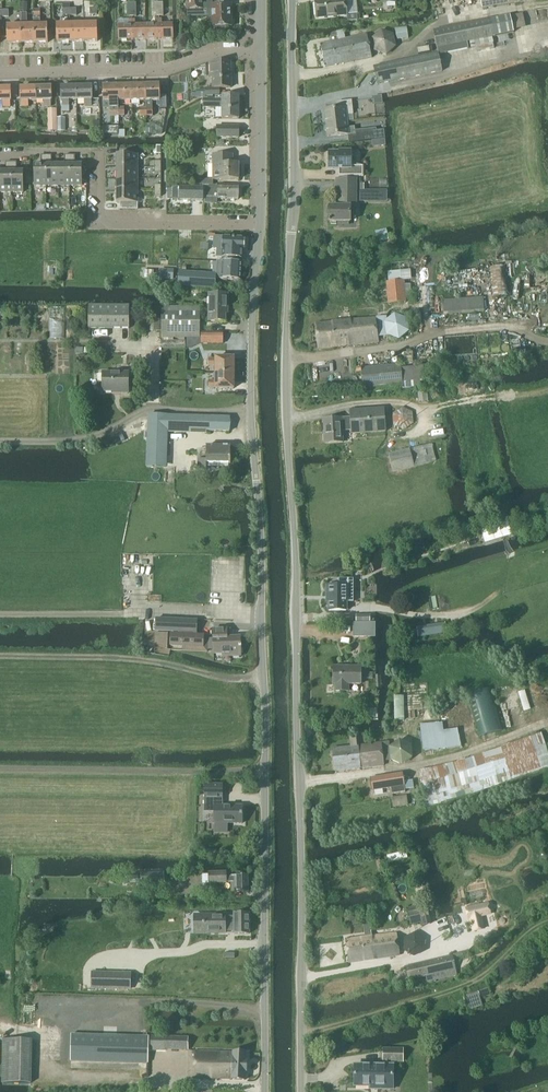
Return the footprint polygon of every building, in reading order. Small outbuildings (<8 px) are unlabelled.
[(187,10),(203,10),(208,10),(208,7),(212,7),(212,0),(188,0),(187,10)] [(347,15),(345,0),(336,0),(315,2),(316,18),(347,15)] [(520,2),(520,0),(480,0),(481,9),(520,2)] [(212,7),(208,7),(208,10),(208,21),(212,21),(212,27),(214,27),(214,32),(216,34),(223,34),(225,32),(225,27),(231,27),(231,17),(230,17),(230,6),(212,7)] [(34,43),(34,26),(33,26),(27,26),(26,14),(20,14),(20,26),(21,26),(21,44),(34,43)] [(510,16),(491,20),(494,36),(494,37),(513,33),(510,16)] [(48,25),(40,26),(40,19),(33,19),(33,26),(34,26),(34,43),(48,43),(48,25)] [(156,25),(145,25),(146,40),(159,40),(159,19),(156,20),(156,25)] [(162,19),(159,19),(159,40),(173,39),(173,24),(162,25),(162,19)] [(491,19),(463,25),(466,42),(466,43),(494,37),(494,36),(491,20),(491,19)] [(129,26),(118,26),(118,41),(132,40),(131,20),(128,20),(129,26)] [(134,20),(131,20),(132,40),(146,40),(145,25),(134,25),(134,20)] [(70,43),(84,42),(84,24),(70,25),(70,43)] [(84,42),(98,42),(97,24),(84,24),(84,42)] [(57,43),(70,43),(70,25),(56,25),(57,43)] [(463,25),(433,31),(437,54),(438,55),(467,48),(466,43),(466,42),(463,25)] [(21,26),(20,26),(7,26),(7,44),(21,44),(21,26)] [(396,41),(408,39),(406,28),(395,29),(396,41)] [(371,58),(367,35),(345,40),(343,31),(336,32),(338,41),(320,45),(324,67),(371,58)] [(396,47),(393,35),(380,31),(371,39),(373,52),(386,56),(396,47)] [(437,54),(373,68),(377,85),(441,71),(438,55),(437,54)] [(206,90),(197,90),(197,98),(206,98),(206,95),(219,95),(219,89),(230,88),(230,63),(218,63),(209,63),(209,65),(209,78),(213,78),(213,89),(206,89),(206,90)] [(139,101),(145,101),(145,85),(131,86),(132,101),(131,101),(131,105),(139,105),(139,101)] [(160,101),(159,96),(159,85),(145,85),(145,101),(145,108),(146,108),(146,117),(152,117),(152,101),(160,101)] [(118,102),(118,86),(103,86),(104,102),(110,102),(110,117),(119,117),(119,108),(118,108),(118,102)] [(118,102),(131,101),(132,101),(131,86),(118,86),(118,102)] [(69,100),(77,100),(76,87),(60,87),(61,100),(62,100),(62,106),(62,112),(69,112),(69,100)] [(91,106),(91,100),(93,100),(92,87),(76,87),(77,100),(84,100),(84,106),(91,106)] [(12,102),(11,88),(0,89),(0,102),(3,102),(4,108),(11,107),(10,102),(12,102)] [(28,101),(36,101),(35,88),(20,88),(20,101),(21,101),(21,107),(28,107),(28,101)] [(44,107),(51,107),(51,101),(52,101),(52,88),(35,88),(36,101),(44,101),(44,107)] [(202,99),(202,108),(205,108),(221,108),(221,119),(224,119),(238,119),(239,110),(239,97),(218,97),(217,100),(205,99),(202,99)] [(337,110),(324,111),(326,124),(347,122),(346,115),(352,114),(351,102),(336,103),(337,110)] [(47,110),(48,130),(48,132),(57,132),(57,110),(47,110)] [(326,126),(325,127),(326,131),(327,132),(327,137),(348,135),(349,143),(384,139),(383,131),(376,132),(375,130),(354,132),(354,128),(348,129),(347,122),(326,124),(326,126)] [(238,138),(238,127),(217,126),(216,138),(238,138)] [(339,153),(329,153),(329,170),(336,170),(336,177),(363,177),(363,167),(350,165),(350,151),(339,151),(339,153)] [(137,169),(137,156),(116,155),(116,169),(137,169)] [(233,164),(233,155),(213,155),(213,164),(233,164)] [(34,187),(46,187),(46,156),(41,156),(41,166),(34,166),(34,187)] [(58,166),(51,166),(51,156),(46,156),(46,187),(58,187),(58,166)] [(58,187),(69,187),(69,156),(64,156),(64,166),(58,166),(58,187)] [(82,166),(75,166),(75,156),(69,156),(69,187),(82,187),(82,166)] [(11,193),(11,162),(6,162),(6,172),(0,172),(0,193),(11,193)] [(11,162),(11,193),(23,193),(23,172),(16,172),(16,162),(11,162)] [(233,164),(213,164),(213,180),(239,180),(239,179),(241,178),(241,172),(239,172),(239,164),(233,164)] [(137,183),(137,169),(116,169),(116,183),(137,183)] [(350,207),(356,207),(356,180),(336,180),(336,189),(338,189),(338,207),(329,207),(329,223),(330,223),(330,225),(337,225),(337,223),(350,223),(350,207)] [(137,196),(137,183),(116,183),(116,196),(137,196)] [(204,198),(217,199),(238,199),(238,186),(217,185),(217,186),(205,185),(204,198)] [(173,188),(173,200),(203,200),(203,188),(173,188)] [(359,202),(386,202),(386,191),(359,191),(359,202)] [(137,210),(137,196),(116,196),(116,203),(119,203),(119,210),(137,210)] [(214,238),(213,249),(217,249),(217,257),(241,259),(242,251),(244,251),(244,249),(244,248),(246,247),(246,243),(244,241),(244,239),(214,238)] [(216,275),(215,280),(221,280),(240,281),(241,270),(241,266),(241,263),(216,262),(216,275)] [(160,271),(159,279),(171,280),(172,280),(173,272),(167,272),(160,271)] [(214,289),(215,274),(178,272),(177,287),(214,289)] [(403,282),(386,283),(388,305),(405,303),(405,299),(411,299),(410,285),(404,285),(403,282)] [(209,299),(208,322),(225,322),(225,309),(227,310),(228,299),(228,298),(228,295),(209,295),(209,299)] [(443,316),(484,313),(483,297),(442,300),(443,316)] [(129,328),(129,306),(88,305),(88,327),(129,328)] [(161,339),(185,339),(200,339),(200,307),(162,307),(161,339)] [(409,333),(406,319),(394,315),(384,323),(386,336),(399,342),(409,333)] [(317,350),(378,343),(376,318),(315,325),(317,350)] [(160,320),(150,320),(150,331),(160,331),(160,320)] [(222,344),(222,335),(222,333),(201,333),(200,344),(222,344)] [(215,374),(233,374),(233,358),(215,358),(215,359),(208,359),(209,367),(215,367),(215,374)] [(423,367),(401,369),(400,365),(361,368),(363,388),(401,384),(402,389),(425,387),(423,367)] [(129,394),(129,373),(103,373),(103,392),(119,392),(119,394),(129,394)] [(233,389),(233,374),(215,374),(215,381),(209,381),(209,388),(215,388),(215,389),(233,389)] [(351,434),(385,431),(384,408),(349,410),(350,418),(323,420),(325,444),(342,443),(342,431),(350,431),(351,434)] [(166,453),(168,416),(149,415),(147,452),(166,453)] [(207,422),(207,432),(230,432),(230,417),(201,417),(201,422),(207,422)] [(393,472),(435,461),(431,445),(388,455),(393,472)] [(197,454),(197,471),(206,471),(206,464),(229,464),(229,465),(230,465),(230,459),(230,447),(206,447),(206,454),(198,454),(197,454)] [(330,586),(326,586),(326,595),(328,595),(328,611),(346,611),(346,602),(356,602),(356,580),(343,580),(339,580),(339,586),(330,586)] [(156,626),(155,632),(178,633),(178,634),(171,634),(170,646),(207,648),(208,637),(203,636),(196,635),(196,633),(196,621),(192,621),(156,619),(156,626)] [(353,638),(374,638),(374,623),(353,623),(353,638)] [(446,633),(445,623),(416,628),(417,638),(446,633)] [(240,638),(227,638),(226,630),(213,630),(214,654),(230,654),(230,657),(241,656),(240,638)] [(360,685),(360,667),(333,667),(333,685),(335,685),(335,692),(348,692),(348,685),(360,685)] [(481,737),(500,731),(488,689),(469,694),(481,737)] [(394,722),(404,721),(403,696),(393,696),(394,722)] [(466,715),(466,712),(466,709),(465,706),(463,704),(461,702),(458,701),(455,700),(452,700),(449,702),(447,703),(445,706),(444,708),(443,711),(444,714),(445,717),(446,720),(449,721),(452,723),(455,723),(457,723),(460,722),(463,720),(465,718),(466,715)] [(457,729),(443,731),(442,723),(420,726),(423,752),(460,747),(457,729)] [(419,771),(421,791),(425,807),(441,804),(441,803),(471,794),(471,795),(492,787),(547,767),(547,756),(545,746),(541,733),(501,748),(465,760),(433,768),(422,770),(419,771)] [(350,747),(333,749),(335,772),(383,766),(381,743),(357,746),(356,746),(356,739),(355,736),(349,737),(350,747)] [(412,759),(411,746),(399,740),(389,748),(390,761),(402,766),(412,759)] [(402,773),(370,778),(372,791),(386,789),(391,789),(392,795),(405,793),(404,791),(413,789),(412,780),(403,782),(402,773)] [(204,798),(204,806),(214,807),(214,824),(215,824),(215,833),(227,833),(227,824),(242,824),(242,820),(242,806),(222,806),(222,795),(222,785),(204,785),(204,798)] [(216,859),(216,851),(203,850),(203,858),(216,859)] [(222,872),(208,873),(209,884),(227,883),(226,882),(230,882),(231,892),(249,891),(248,875),(230,876),(230,877),(226,877),(226,872),(222,872)] [(163,884),(163,873),(141,874),(142,885),(163,884)] [(415,925),(429,921),(425,905),(406,909),(409,922),(414,921),(415,925)] [(487,905),(466,910),(468,920),(470,919),(473,931),(483,929),(480,917),(489,915),(487,905)] [(203,924),(202,924),(202,926),(203,926),(203,934),(212,934),(225,934),(225,930),(234,930),(234,935),(249,935),(248,915),(234,915),(234,917),(225,918),(225,916),(222,916),(203,916),(203,924)] [(399,955),(396,934),(371,937),(370,925),(363,925),(365,938),(345,940),(349,963),(399,955)] [(426,982),(456,975),(452,957),(405,968),(408,980),(425,976),(426,982)] [(92,973),(91,989),(130,990),(130,974),(92,973)] [(480,998),(491,994),(487,984),(477,987),(477,988),(463,993),(466,1002),(480,997),(480,998)] [(188,1037),(164,1037),(148,1036),(71,1034),(71,1060),(148,1062),(148,1052),(165,1052),(165,1050),(188,1051),(188,1037)] [(31,1084),(32,1040),(2,1040),(1,1083),(31,1084)] [(382,1063),(403,1063),(403,1049),(382,1050),(382,1063)] [(233,1052),(233,1053),(194,1051),(194,1078),(231,1080),(245,1081),(245,1073),(246,1073),(247,1061),(246,1061),(246,1053),(233,1052)] [(354,1065),(354,1086),(378,1086),(378,1089),(392,1089),(392,1087),(392,1078),(393,1066),(354,1065)]
